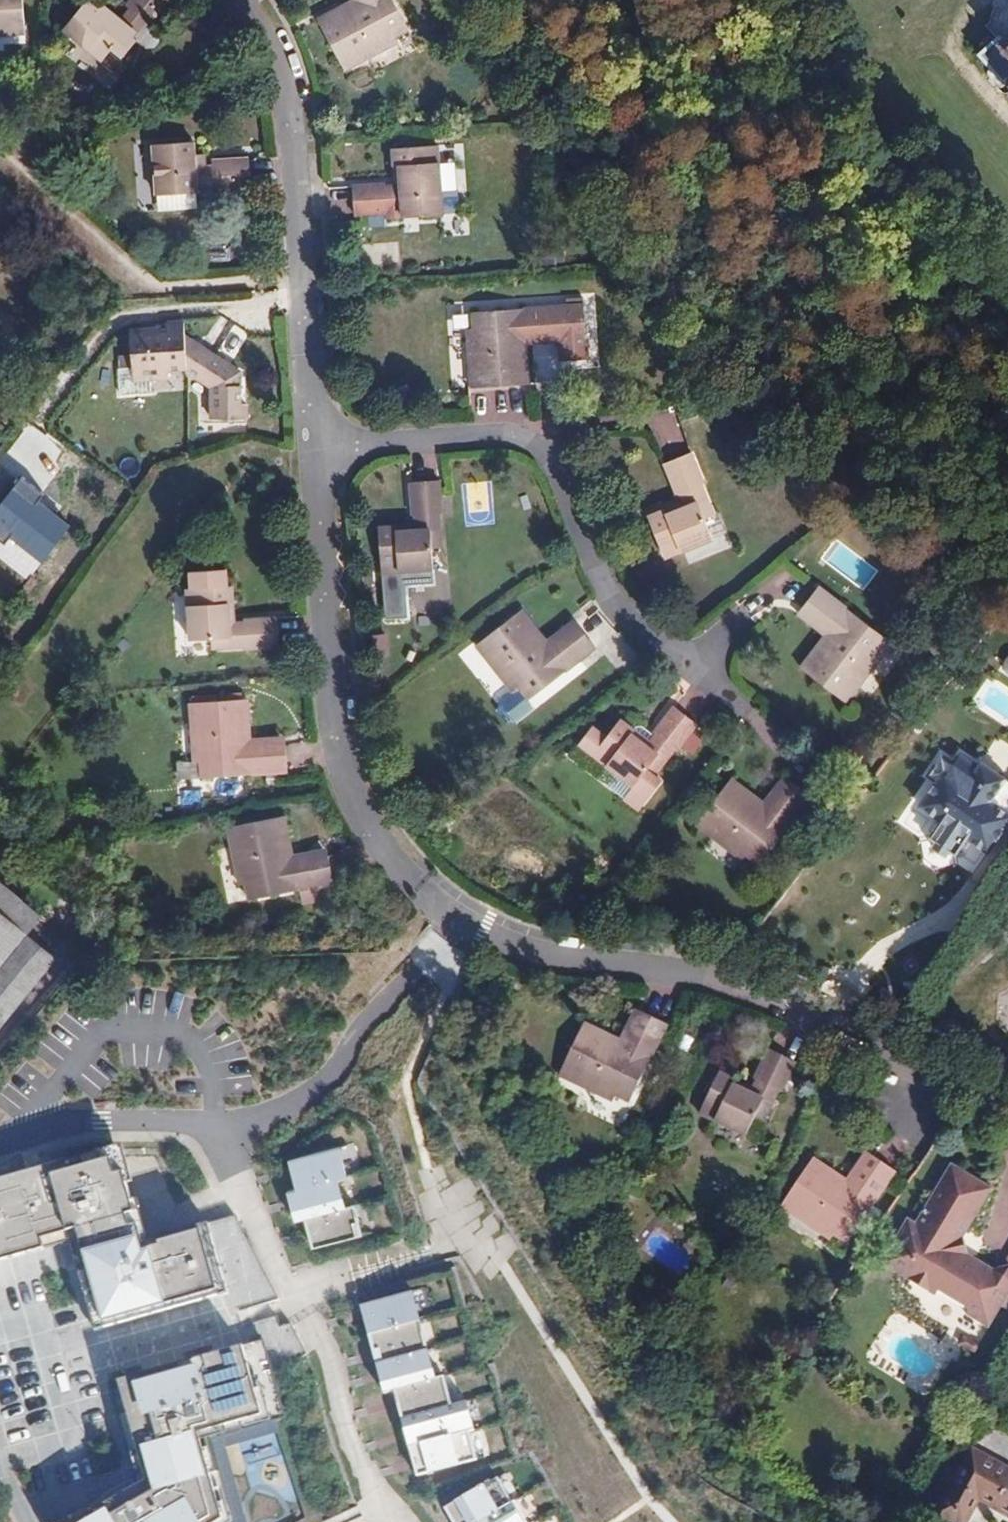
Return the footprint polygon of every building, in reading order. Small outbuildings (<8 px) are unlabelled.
[(25,33),(23,0),(0,0),(0,35),(25,33)] [(169,0),(131,0),(126,6),(130,10),(122,20),(103,4),(98,9),(87,0),(64,29),(104,61),(113,49),(124,57),(137,42),(132,38),(146,22),(149,25),(169,0)] [(364,1),(356,5),(353,1),(318,20),(345,70),(398,42),(395,37),(409,29),(393,0),(364,0),(364,1)] [(1006,38),(1003,34),(995,41),(992,37),(981,46),(984,51),(979,56),(1004,85),(1007,82),(1007,37),(1006,38)] [(157,196),(198,192),(252,188),(249,158),(214,160),(214,164),(205,165),(205,154),(195,155),(194,142),(154,144),(157,196)] [(386,184),(353,186),(355,215),(388,213),(387,210),(421,208),(421,198),(442,197),(438,146),(393,149),(394,167),(399,167),(400,186),(395,186),(386,187),(386,184)] [(159,212),(198,209),(198,192),(157,196),(159,212)] [(529,385),(526,345),(521,345),(520,334),(530,333),(531,336),(538,336),(539,343),(559,342),(561,360),(575,359),(585,346),(582,304),(472,313),(473,329),(467,329),(471,389),(529,385)] [(212,419),(247,419),(247,404),(241,404),(240,371),(232,372),(221,365),(224,361),(186,337),(184,321),(167,322),(167,328),(130,330),(132,354),(119,355),(120,369),(119,370),(121,395),(151,393),(151,380),(150,371),(169,370),(188,368),(188,373),(211,387),(212,419)] [(539,343),(538,336),(531,336),(530,333),(520,334),(521,345),(526,345),(539,343)] [(585,346),(575,359),(587,358),(585,346)] [(232,372),(240,371),(224,361),(221,365),(232,372)] [(169,378),(169,370),(150,371),(151,380),(169,378)] [(692,453),(665,464),(677,494),(680,493),(683,502),(685,506),(667,514),(665,509),(649,516),(665,558),(713,539),(705,520),(714,516),(701,484),(704,483),(692,453)] [(21,477),(0,504),(0,542),(4,546),(11,536),(42,560),(69,526),(39,502),(44,495),(21,477)] [(440,482),(412,484),(413,516),(416,516),(416,526),(417,530),(397,531),(397,527),(379,528),(382,573),(433,570),(431,549),(441,549),(439,515),(442,514),(440,482)] [(683,502),(665,509),(667,514),(685,506),(683,502)] [(228,569),(192,571),(193,588),(188,589),(191,640),(212,638),(213,648),(247,646),(247,649),(280,647),(278,618),(245,620),(245,623),(236,623),(231,624),(230,604),(234,604),(233,586),(229,586),(228,569)] [(820,587),(802,611),(824,628),(826,625),(835,632),(829,640),(825,636),(800,668),(846,703),(883,655),(878,652),(887,639),(820,587)] [(596,649),(577,625),(555,642),(558,645),(549,652),(543,644),(547,641),(522,609),(477,645),(514,692),(519,688),(529,701),(596,649)] [(824,628),(802,611),(798,616),(825,636),(829,640),(835,632),(826,625),(824,628)] [(555,642),(577,625),(574,621),(547,641),(543,644),(549,652),(558,645),(555,642)] [(287,773),(285,743),(257,744),(257,748),(246,749),(245,739),(251,739),(248,699),(190,703),(195,763),(201,763),(202,778),(287,773)] [(698,724),(675,706),(655,733),(657,734),(652,742),(649,745),(633,734),(636,730),(622,719),(594,755),(635,786),(648,769),(655,775),(676,748),(679,750),(698,724)] [(652,742),(636,730),(633,734),(649,745),(652,742)] [(257,744),(285,743),(284,737),(251,739),(245,739),(246,749),(257,748),(257,744)] [(1007,823),(1007,813),(991,801),(1006,779),(982,762),(979,766),(961,754),(954,764),(942,755),(928,776),(937,782),(920,806),(942,821),(931,837),(933,847),(946,856),(956,854),(966,838),(971,830),(993,845),(1007,823)] [(772,801),(789,780),(784,776),(763,803),(760,807),(768,813),(775,804),(772,801)] [(812,798),(789,780),(772,801),(775,804),(768,813),(760,807),(763,803),(731,778),(697,824),(744,861),(748,856),(761,865),(812,798)] [(335,894),(327,854),(300,860),(300,864),(289,866),(287,856),(293,855),(284,816),(228,828),(240,886),(246,885),(250,900),(299,890),(301,901),(335,894)] [(993,845),(971,830),(966,838),(988,852),(993,845)] [(300,860),(327,854),(326,849),(293,855),(287,856),(289,866),(300,864),(300,860)] [(0,884),(0,1030),(58,959),(27,933),(40,917),(20,901),(0,884)] [(31,888),(20,901),(40,917),(51,904),(31,888)] [(628,1038),(640,1013),(635,1011),(618,1045),(627,1050),(632,1040),(628,1038)] [(667,1026),(640,1013),(628,1038),(632,1040),(627,1050),(618,1045),(620,1041),(584,1023),(559,1075),(594,1092),(614,1101),(616,1096),(630,1102),(667,1026)] [(795,1062),(769,1050),(755,1080),(757,1081),(753,1090),(751,1094),(734,1086),(736,1081),(719,1074),(700,1115),(746,1136),(755,1117),(764,1122),(778,1091),(781,1092),(795,1062)] [(753,1090),(736,1081),(734,1086),(751,1094),(753,1090)] [(282,1163),(292,1193),(340,1178),(356,1173),(346,1142),(282,1163)] [(854,1179),(870,1156),(865,1153),(843,1185),(851,1190),(858,1181),(854,1179)] [(895,1173),(870,1156),(854,1179),(858,1181),(851,1190),(843,1185),(846,1181),(813,1158),(781,1206),(830,1240),(834,1234),(847,1243),(895,1173)] [(0,1190),(0,1263),(67,1245),(73,1267),(93,1340),(233,1308),(214,1232),(147,1248),(122,1157),(0,1190)] [(988,1327),(1007,1295),(1007,1266),(993,1270),(966,1254),(963,1238),(992,1189),(952,1165),(915,1224),(908,1219),(882,1263),(935,1295),(938,1290),(970,1310),(967,1314),(988,1327)] [(352,1209),(340,1178),(292,1193),(277,1198),(288,1226),(307,1222),(352,1209)] [(307,1222),(319,1260),(378,1242),(366,1204),(352,1209),(307,1222)] [(412,1304),(363,1319),(414,1485),(478,1466),(471,1441),(481,1438),(472,1410),(455,1415),(448,1391),(439,1394),(412,1304)] [(283,1342),(124,1384),(153,1480),(73,1521),(241,1521),(220,1439),(304,1420),(283,1342)] [(969,1457),(992,1470),(996,1463),(973,1450),(969,1457)] [(996,1463),(992,1470),(969,1457),(936,1517),(932,1514),(928,1521),(966,1521),(978,1499),(1007,1515),(1007,1470),(996,1463)] [(443,1509),(451,1521),(525,1521),(500,1477),(443,1509)]
